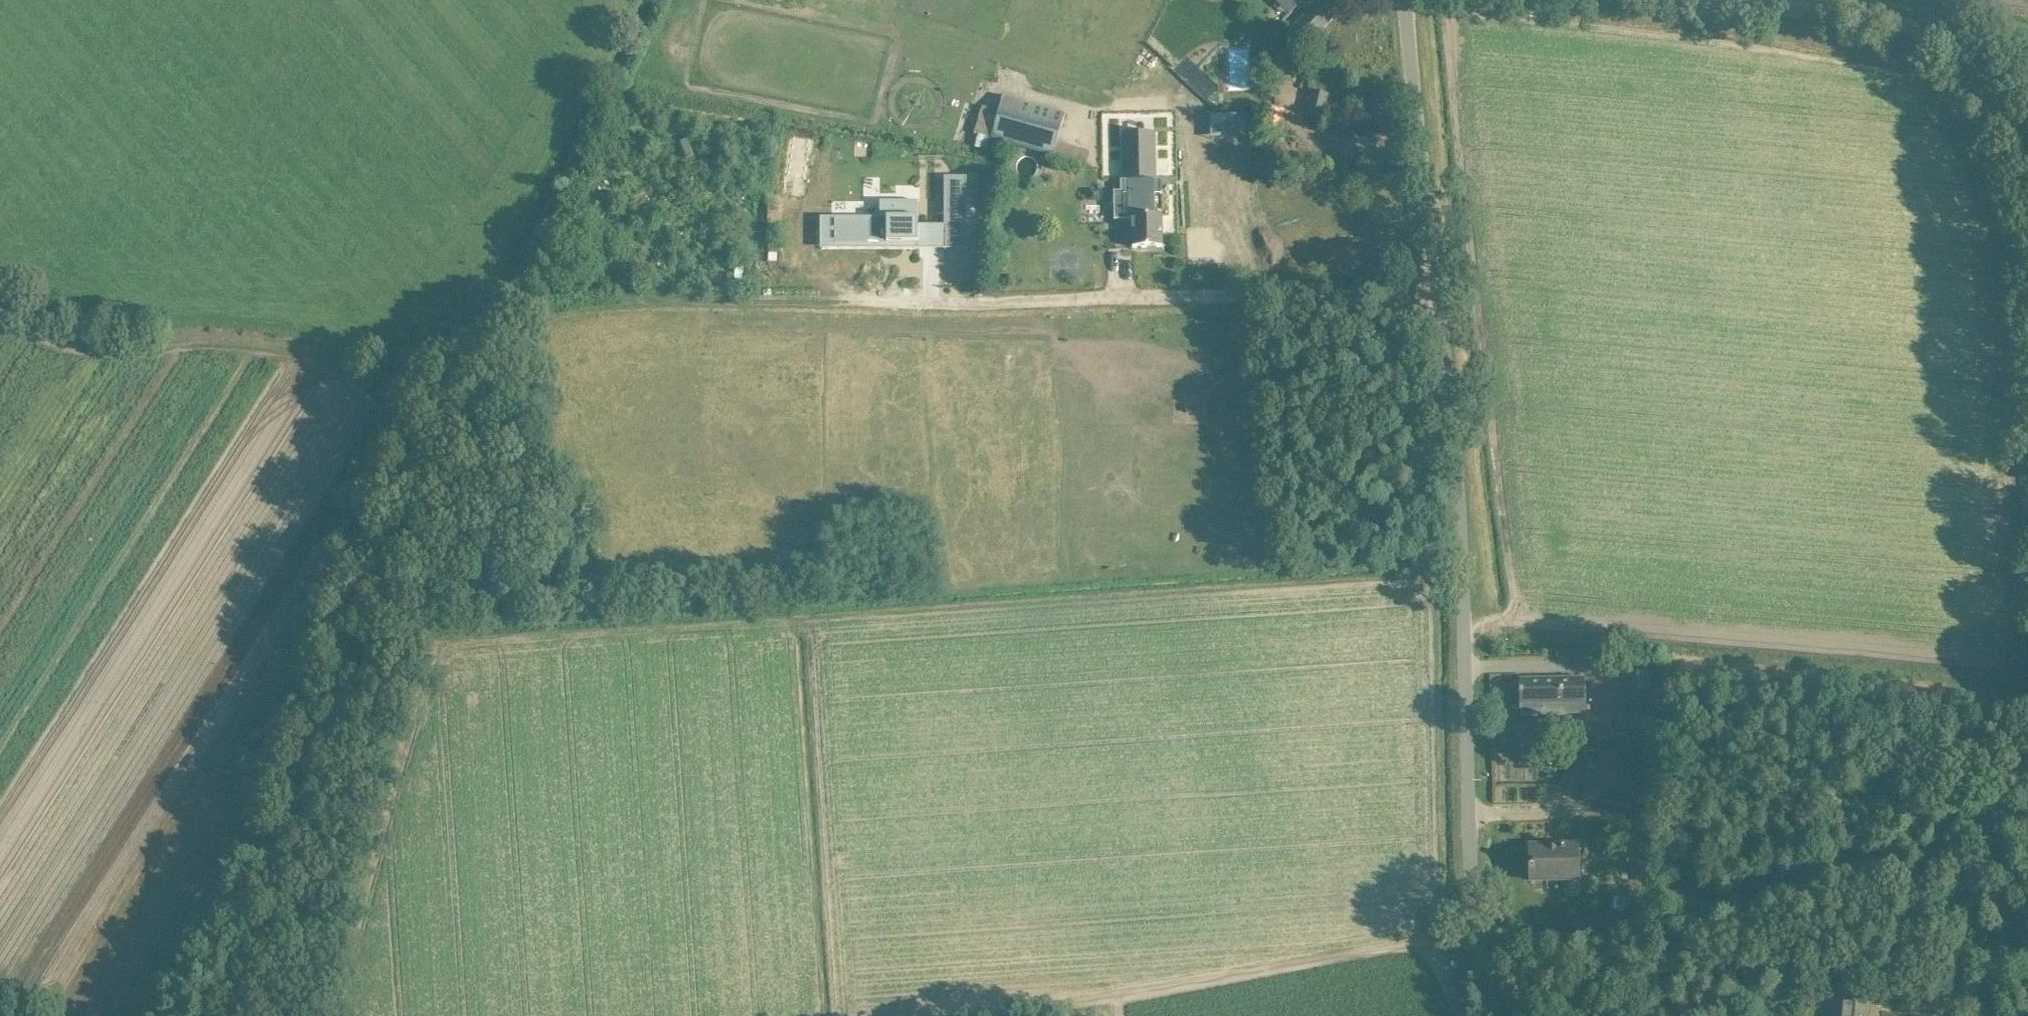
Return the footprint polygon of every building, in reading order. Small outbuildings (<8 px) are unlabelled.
[(1298,5),(1301,1),(1311,10),(1288,37),(1302,51),(1333,18),(1316,3),(1315,5),(1310,0),(1293,0),(1298,5)] [(1312,92),(1307,113),(1324,117),(1329,96),(1312,92)] [(1066,115),(1004,97),(992,138),(1054,156),(1066,115)] [(1155,133),(1122,134),(1123,180),(1127,180),(1128,215),(1132,215),(1132,248),(1162,247),(1161,215),(1155,215),(1154,180),(1156,180),(1155,133)] [(1046,157),(1018,158),(1019,170),(1047,169),(1046,157)] [(967,178),(944,178),(944,225),(944,249),(967,249),(967,178)] [(918,225),(918,202),(879,201),(879,217),(820,217),(820,243),(918,243),(918,225)] [(1520,715),(1585,713),(1585,678),(1519,679),(1520,715)] [(1530,881),(1578,879),(1578,845),(1529,846),(1530,881)] [(1868,1002),(1842,999),(1841,1015),(1867,1015),(1868,1002)]
